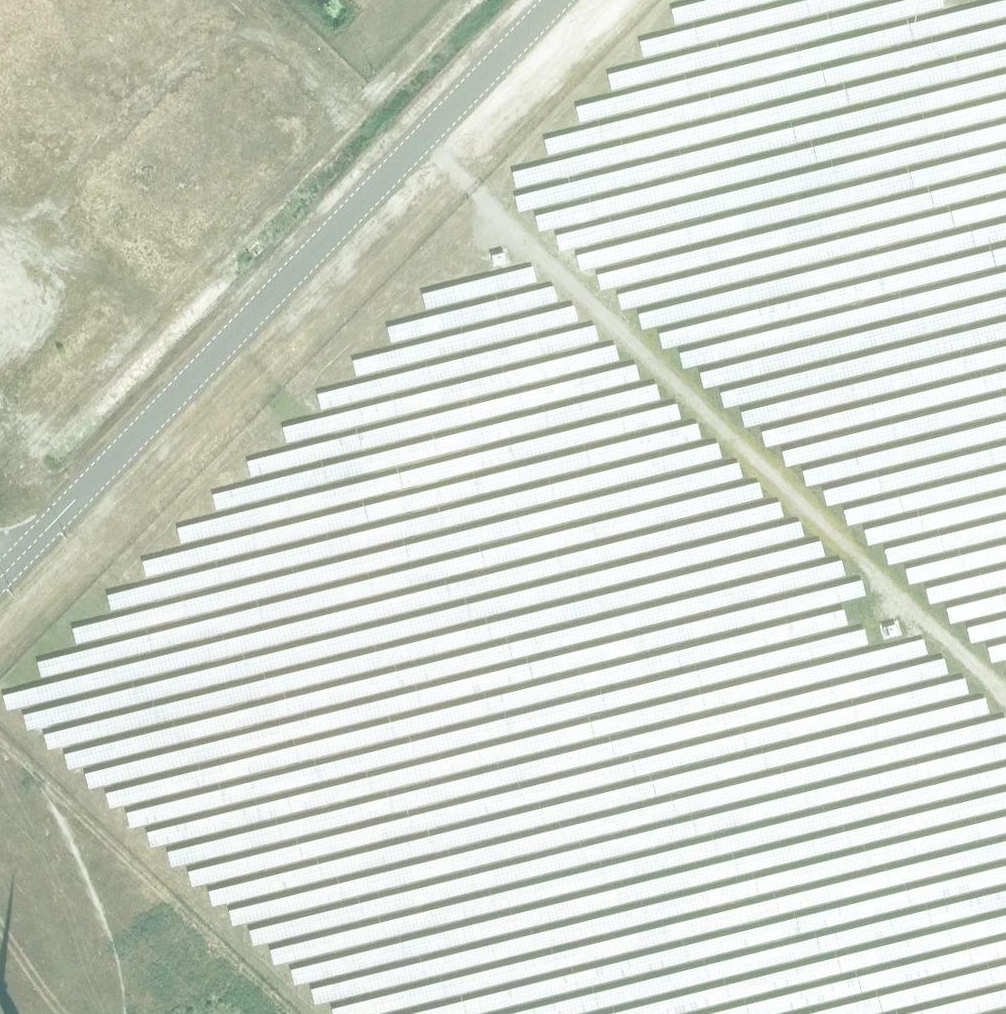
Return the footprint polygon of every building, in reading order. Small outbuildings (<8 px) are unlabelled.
[(25,397),(59,362),(46,350),(12,384),(25,397)] [(720,1013),(818,1013),(812,1009),(811,996),(821,996),(809,985),(787,986),(786,974),(795,974),(794,963),(708,887),(651,952),(720,1013)] [(589,1013),(676,1013),(630,971),(589,1013)] [(421,1013),(466,1013),(443,992),(421,1013)]
